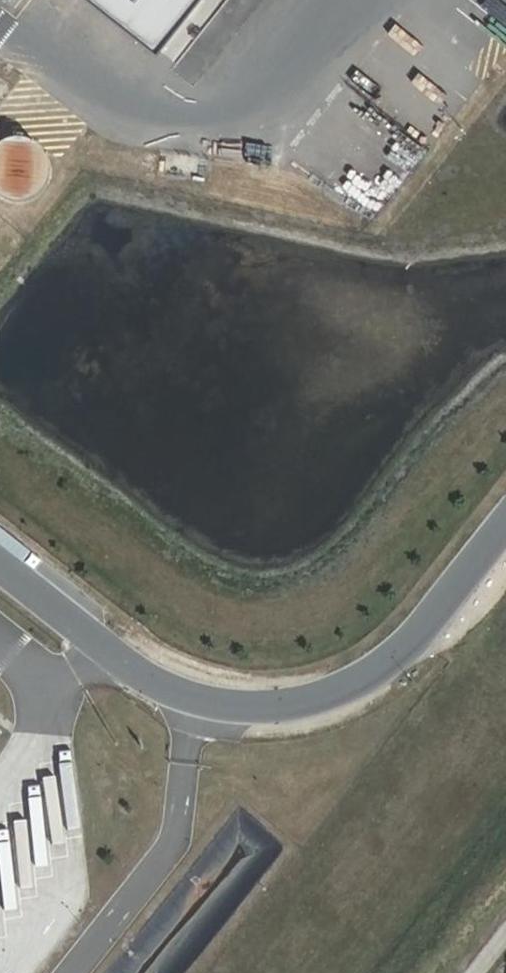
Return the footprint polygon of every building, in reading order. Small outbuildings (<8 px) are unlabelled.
[(163,50),(203,0),(100,0),(163,50)] [(3,204),(13,208),(23,210),(34,208),(44,202),(51,194),(55,184),(55,172),(51,162),(45,153),(35,147),(24,145),(14,146),(4,150),(0,154),(0,200),(3,204)]
